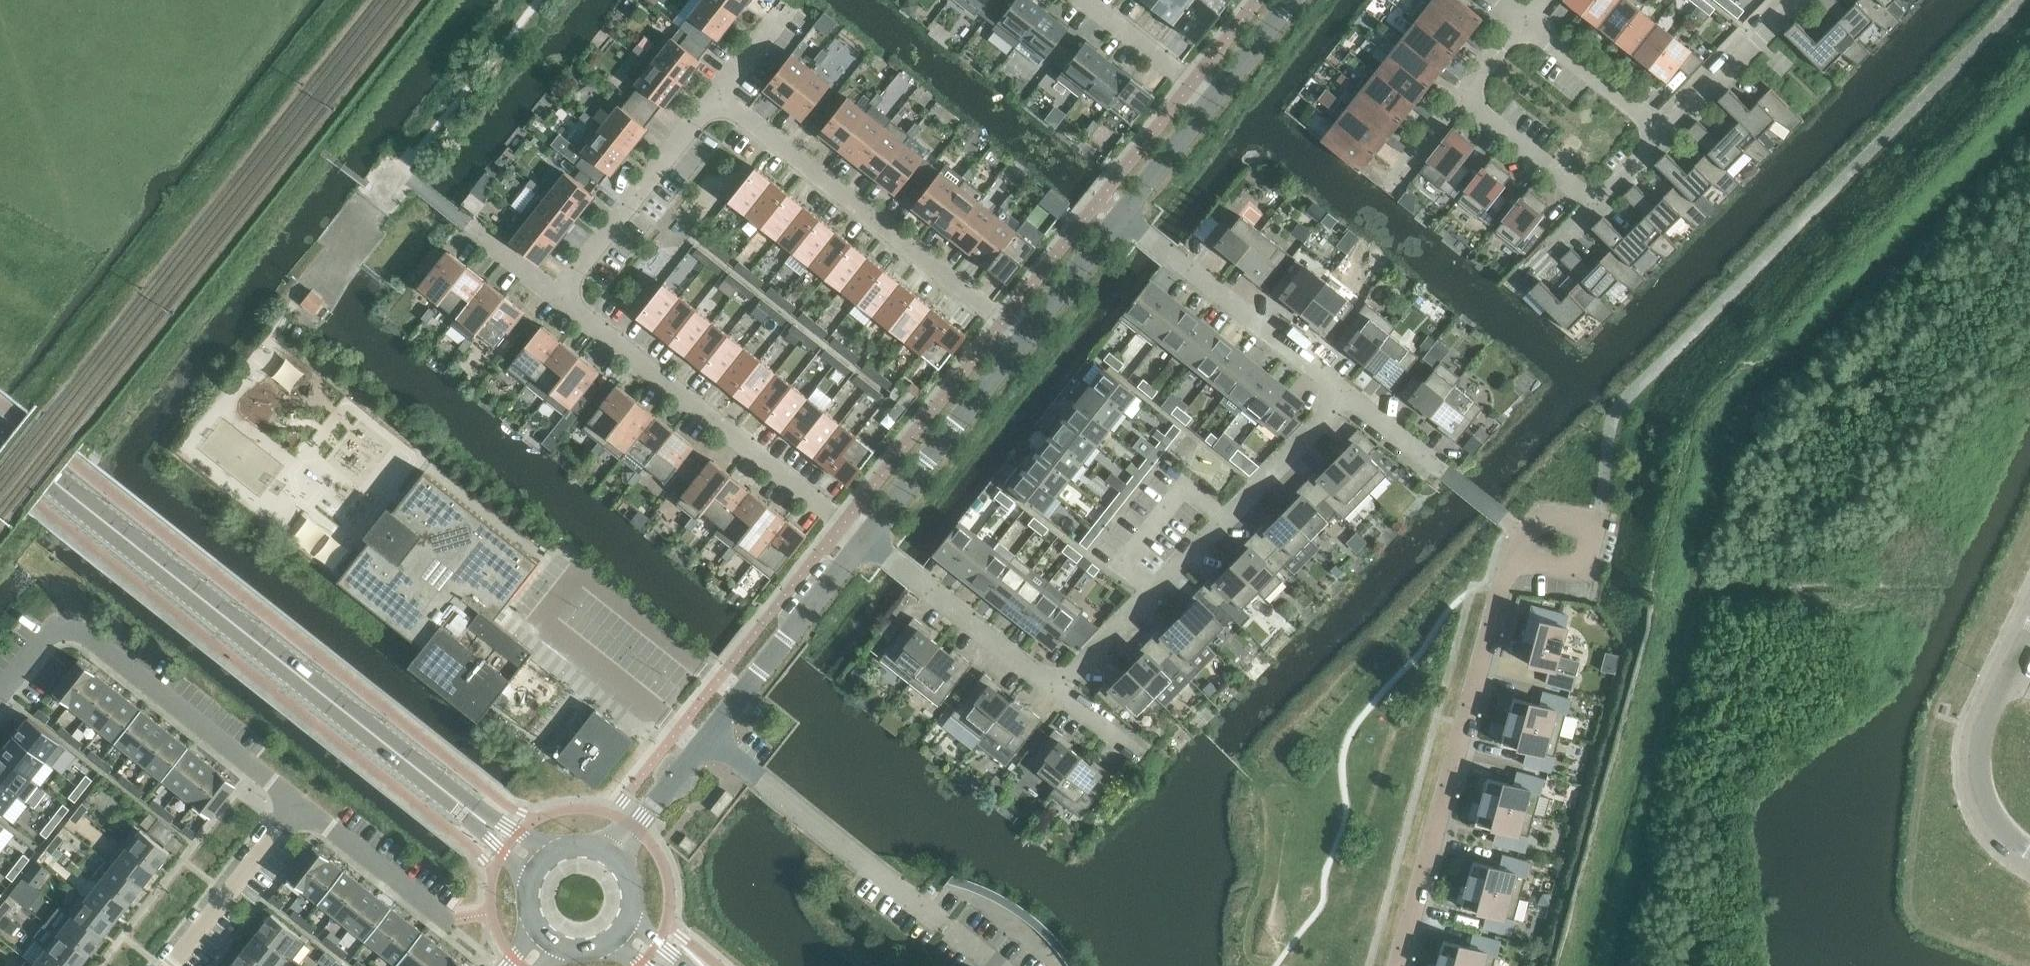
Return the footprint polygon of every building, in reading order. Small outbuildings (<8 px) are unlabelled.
[(715,0),(701,0),(688,17),(717,40),(719,41),(724,35),(722,34),(736,17),(715,0)] [(736,17),(749,0),(715,0),(736,17)] [(951,5),(945,0),(944,0),(940,5),(947,10),(951,5)] [(1000,18),(998,21),(1021,39),(1044,10),(1031,0),(1001,0),(992,11),(1000,18)] [(1151,7),(1174,25),(1193,0),(1156,0),(1151,7)] [(1174,25),(1197,43),(1226,6),(1218,0),(1193,0),(1174,25)] [(1468,35),(1470,32),(1482,17),(1460,0),(1433,0),(1429,5),(1468,35)] [(1591,0),(1562,0),(1580,14),(1591,0)] [(1580,14),(1597,28),(1619,0),(1591,0),(1580,14)] [(1643,4),(1638,0),(1619,0),(1597,28),(1614,41),(1643,4)] [(1715,8),(1704,0),(1701,0),(1697,6),(1709,15),(1715,8)] [(1731,0),(1713,0),(1725,9),(1731,0)] [(1737,19),(1744,10),(1731,0),(1725,9),(1737,19)] [(1855,39),(1873,21),(1890,33),(1901,21),(1887,7),(1886,8),(1878,0),(1857,0),(1847,10),(1837,0),(1815,0),(1814,1),(1836,22),(1836,21),(1855,39)] [(1644,5),(1643,4),(1614,41),(1631,54),(1656,23),(1640,10),(1644,5)] [(1422,27),(1454,52),(1465,39),(1473,45),(1478,39),(1470,32),(1468,35),(1429,5),(1429,6),(1435,10),(1422,27)] [(1709,15),(1697,6),(1691,13),(1703,23),(1709,15)] [(1039,66),(1045,58),(1053,64),(1067,47),(1059,40),(1069,27),(1063,22),(1062,24),(1044,10),(1021,39),(1022,40),(1016,47),(1015,47),(1018,50),(1039,66)] [(822,27),(820,30),(826,35),(836,22),(824,13),(816,22),(822,27)] [(1783,33),(1803,53),(1822,72),(1841,53),(1858,65),(1870,53),(1855,39),(1836,21),(1836,22),(1815,42),(1794,21),(1783,33)] [(1673,36),(1656,23),(1631,54),(1648,68),(1673,36)] [(1402,39),(1441,69),(1443,66),(1454,52),(1422,27),(1409,43),(1403,39),(1402,39)] [(707,48),(688,33),(688,34),(680,44),(698,59),(707,48)] [(1704,61),(1673,36),(1648,68),(1666,82),(1677,67),(1690,76),(1704,61)] [(682,84),(696,67),(698,68),(702,62),(672,38),(653,61),(682,84)] [(1446,78),(1451,72),(1443,66),(1441,69),(1402,39),(1389,56),(1427,86),(1438,72),(1446,78)] [(1480,51),(1485,45),(1478,39),(1473,45),(1480,51)] [(1076,53),(1067,47),(1053,64),(1085,90),(1108,60),(1091,46),(1092,45),(1086,40),(1076,53)] [(638,54),(643,48),(638,44),(633,50),(638,54)] [(1015,55),(1018,50),(1015,47),(1016,47),(1012,44),(1008,50),(1015,55)] [(643,58),(648,52),(643,48),(638,54),(643,58)] [(824,59),(828,54),(822,49),(818,54),(824,59)] [(1011,60),(1015,55),(1008,50),(1004,55),(1011,60)] [(763,90),(764,91),(782,105),(811,69),(791,54),(763,90)] [(820,64),(824,59),(818,54),(814,59),(820,64)] [(1414,103),(1416,100),(1427,86),(1389,56),(1376,73),(1414,103)] [(668,102),(682,84),(653,61),(651,64),(643,58),(625,81),(635,90),(629,97),(653,116),(662,106),(665,109),(670,103),(668,102)] [(1126,74),(1108,60),(1085,90),(1108,107),(1132,76),(1127,72),(1126,74)] [(830,84),(811,69),(782,105),(802,121),(830,84)] [(1454,85),(1459,79),(1451,72),(1446,78),(1454,85)] [(1419,112),(1424,106),(1416,100),(1414,103),(1376,73),(1375,74),(1381,78),(1368,95),(1401,120),(1412,106),(1419,112)] [(1137,80),(1132,76),(1108,107),(1131,126),(1155,96),(1136,82),(1137,80)] [(1757,138),(1775,120),(1792,132),(1803,120),(1770,88),(1749,109),(1728,88),(1717,100),(1738,121),(1738,120),(1757,138)] [(880,103),(884,98),(877,93),(873,98),(880,103)] [(1387,137),(1390,134),(1401,120),(1368,95),(1355,111),(1349,106),(1349,107),(1387,137)] [(629,152),(643,134),(644,135),(649,130),(645,127),(653,116),(629,97),(621,108),(618,105),(599,128),(629,152)] [(866,113),(847,98),(818,134),(838,149),(866,113)] [(876,108),(880,103),(873,98),(869,103),(876,108)] [(1427,118),(1432,112),(1424,106),(1419,112),(1427,118)] [(1392,146),(1397,140),(1390,134),(1387,137),(1349,107),(1336,124),(1374,154),(1385,140),(1392,146)] [(585,122),(589,115),(584,111),(579,118),(585,122)] [(884,128),(866,113),(838,149),(857,164),(891,120),(884,128)] [(590,126),(595,119),(589,115),(585,122),(590,126)] [(857,164),(875,179),(910,135),(891,120),(857,164)] [(1095,130),(1100,125),(1093,120),(1089,125),(1095,130)] [(1685,132),(1706,153),(1707,152),(1725,170),(1726,170),(1743,152),(1760,164),(1772,152),(1757,138),(1738,120),(1738,121),(1718,141),(1697,120),(1685,132)] [(917,133),(921,127),(915,122),(911,127),(917,133)] [(1360,172),(1360,171),(1374,154),(1336,124),(1322,141),(1360,172)] [(1091,135),(1095,130),(1089,125),(1085,130),(1091,135)] [(913,138),(917,133),(911,127),(907,133),(913,138)] [(612,176),(617,170),(615,169),(629,152),(599,128),(581,152),(584,154),(577,164),(601,183),(608,173),(612,176)] [(1453,129),(1419,171),(1449,195),(1469,170),(1459,162),(1473,145),(1453,129)] [(910,135),(875,179),(895,194),(911,174),(919,180),(932,165),(905,143),(911,136),(910,135)] [(1400,152),(1405,146),(1397,140),(1392,146),(1400,152)] [(1740,184),(1736,180),(1726,170),(1725,170),(1707,152),(1706,153),(1686,173),(1665,152),(1654,164),(1675,184),(1694,202),(1712,184),(1729,196),(1740,184)] [(1511,174),(1490,158),(1457,201),(1487,225),(1507,200),(1497,192),(1511,174)] [(965,179),(959,186),(932,165),(919,180),(928,187),(911,207),(931,223),(965,179)] [(973,176),(977,171),(971,166),(966,171),(973,176)] [(728,201),(745,214),(771,181),(755,167),(728,201)] [(969,182),(973,176),(966,171),(962,177),(969,182)] [(539,189),(539,190),(575,219),(589,202),(591,203),(595,197),(565,173),(547,195),(539,189)] [(531,189),(536,183),(531,179),(526,185),(531,189)] [(984,194),(969,182),(965,179),(931,223),(950,238),(984,194)] [(761,227),(787,193),(771,181),(745,214),(761,227)] [(536,193),(541,187),(536,183),(531,189),(536,193)] [(1622,195),(1643,216),(1644,216),(1662,234),(1663,233),(1680,216),(1697,228),(1709,216),(1694,202),(1675,184),(1655,205),(1634,184),(1622,195)] [(1549,204),(1528,188),(1495,231),(1525,254),(1545,229),(1535,222),(1549,204)] [(539,190),(521,213),(559,243),(563,238),(562,237),(575,219),(539,190)] [(761,227),(777,240),(803,206),(787,193),(761,227)] [(984,194),(950,238),(969,253),(997,216),(979,202),(985,194),(984,194)] [(1010,206),(1014,201),(1008,196),(1004,201),(1010,206)] [(1006,211),(1010,206),(1004,201),(1000,206),(1006,211)] [(793,252),(819,219),(803,206),(777,240),(793,252)] [(520,213),(528,219),(510,242),(539,265),(553,247),(555,248),(559,243),(521,213),(520,213)] [(1217,246),(1236,261),(1259,231),(1240,216),(1236,221),(1226,213),(1203,242),(1214,250),(1217,246)] [(1032,224),(1036,218),(1030,214),(1026,219),(1032,224)] [(1016,231),(997,216),(969,253),(987,267),(1016,231)] [(1644,216),(1643,216),(1623,237),(1602,216),(1591,227),(1612,248),(1631,266),(1632,265),(1649,248),(1666,259),(1677,248),(1663,233),(1662,234),(1644,216)] [(793,252),(809,265),(835,231),(819,219),(793,252)] [(1310,232),(1300,224),(1293,234),(1302,241),(1310,232)] [(809,265),(825,278),(851,244),(835,231),(809,265)] [(1036,247),(1016,231),(987,267),(1007,283),(1036,247)] [(1251,280),(1262,289),(1289,254),(1259,231),(1236,261),(1255,276),(1251,280)] [(714,252),(719,246),(707,236),(702,243),(714,252)] [(825,278),(841,290),(867,257),(851,244),(825,278)] [(727,262),(732,256),(719,246),(714,252),(727,262)] [(429,273),(444,255),(435,247),(420,266),(429,273)] [(705,264),(710,258),(697,248),(692,255),(705,264)] [(1646,280),(1632,265),(1631,266),(1612,248),(1592,268),(1571,248),(1559,259),(1580,280),(1581,279),(1599,298),(1600,297),(1617,280),(1634,291),(1646,280)] [(438,303),(467,266),(447,251),(444,255),(429,273),(418,287),(438,303)] [(883,269),(867,257),(841,290),(857,303),(883,269)] [(717,274),(722,268),(710,258),(705,264),(717,274)] [(746,278),(752,271),(739,261),(734,268),(746,278)] [(486,281),(467,266),(438,303),(456,317),(450,325),(451,325),(486,281)] [(1301,312),(1324,282),(1304,267),(1293,282),(1283,274),(1268,293),(1278,302),(1282,297),(1301,312)] [(857,303),(873,316),(899,282),(883,269),(857,303)] [(759,288),(764,281),(752,271),(746,278),(759,288)] [(737,290),(742,283),(729,273),(724,280),(737,290)] [(1614,312),(1600,297),(1599,298),(1581,279),(1580,280),(1560,300),(1539,279),(1528,291),(1567,330),(1586,311),(1603,323),(1614,312)] [(1120,319),(1137,332),(1167,294),(1149,280),(1119,319),(1120,319)] [(473,342),(470,340),(505,296),(486,281),(451,325),(467,338),(463,343),(469,347),(473,342)] [(889,328),(915,295),(899,282),(873,316),(889,328)] [(1316,331),(1326,340),(1353,305),(1324,282),(1301,312),(1320,327),(1316,331)] [(636,317),(637,317),(653,330),(680,296),(663,283),(636,317)] [(750,300),(755,293),(742,283),(737,290),(750,300)] [(778,303),(783,297),(771,287),(766,293),(778,303)] [(314,313),(315,313),(325,301),(312,290),(302,303),(314,313)] [(1184,308),(1167,294),(1137,332),(1154,346),(1184,308)] [(889,328),(905,341),(931,307),(915,295),(889,328)] [(513,325),(522,332),(530,322),(521,315),(524,311),(505,296),(470,340),(476,333),(495,348),(513,325)] [(680,296),(653,330),(669,343),(696,309),(680,296)] [(791,313),(796,307),(783,297),(778,303),(791,313)] [(769,315),(774,309),(761,299),(756,305),(769,315)] [(1346,348),(1365,363),(1395,326),(1366,302),(1333,345),(1343,353),(1346,348)] [(905,341),(921,354),(947,320),(931,307),(905,341)] [(431,318),(435,313),(429,308),(425,313),(431,318)] [(1154,346),(1160,339),(1177,352),(1201,321),(1184,308),(1154,346)] [(696,309),(669,343),(685,355),(712,322),(696,309)] [(782,325),(787,319),(774,309),(769,315),(782,325)] [(810,328),(815,322),(803,312),(798,318),(810,328)] [(427,323),(431,318),(425,313),(421,318),(427,323)] [(939,368),(966,334),(947,320),(921,354),(939,368)] [(1201,321),(1177,352),(1194,365),(1218,334),(1201,321)] [(507,369),(526,385),(561,341),(541,325),(539,328),(530,322),(522,332),(530,339),(507,369)] [(712,322),(685,355),(701,368),(728,334),(712,322)] [(823,338),(828,332),(815,322),(810,328),(823,338)] [(801,340),(806,334),(793,324),(788,330),(801,340)] [(1389,334),(1395,326),(1365,363),(1384,378),(1381,382),(1391,391),(1418,356),(1389,334)] [(728,334),(701,368),(717,381),(744,347),(728,334)] [(814,350),(819,344),(806,334),(801,340),(814,350)] [(1218,334),(1194,365),(1210,378),(1235,348),(1218,334)] [(1435,341),(1428,336),(1420,346),(1427,351),(1435,341)] [(842,354),(847,347),(835,337),(830,344),(842,354)] [(526,385),(545,399),(580,356),(561,341),(526,385)] [(465,352),(469,347),(463,343),(459,348),(465,352)] [(760,360),(744,347),(717,381),(733,393),(760,360)] [(855,364),(860,357),(847,347),(842,354),(855,364)] [(1235,348),(1210,378),(1227,392),(1252,361),(1235,348)] [(833,366),(838,359),(825,349),(820,356),(833,366)] [(1110,365),(1117,358),(1109,352),(1103,359),(1110,365)] [(592,381),(599,371),(580,356),(545,399),(565,415),(571,407),(579,414),(601,388),(592,381)] [(1118,371),(1124,364),(1117,358),(1110,365),(1118,371)] [(846,376),(851,369),(838,359),(833,366),(846,376)] [(776,372),(760,360),(733,393),(749,406),(776,372)] [(1252,361),(1227,392),(1244,405),(1268,375),(1252,361)] [(1407,404),(1411,399),(1430,414),(1459,377),(1440,361),(1422,384),(1412,376),(1397,396),(1407,404)] [(874,379),(879,373),(867,363),(862,369),(874,379)] [(1090,386),(1121,411),(1135,393),(1104,368),(1090,386)] [(792,385),(776,372),(749,406),(765,419),(792,385)] [(887,389),(892,383),(879,373),(874,379),(887,389)] [(865,391),(870,385),(857,375),(852,381),(865,391)] [(1268,375),(1244,405),(1261,419),(1285,388),(1268,375)] [(1460,377),(1459,377),(1430,414),(1449,429),(1445,433),(1456,442),(1483,407),(1454,385),(1460,377)] [(1144,392),(1150,385),(1143,379),(1137,386),(1144,392)] [(601,444),(636,400),(617,385),(582,429),(598,442),(601,444)] [(808,398),(792,385),(765,419),(781,431),(808,398)] [(878,401),(883,395),(870,385),(865,391),(878,401)] [(1152,398),(1158,391),(1150,385),(1144,392),(1152,398)] [(1077,403),(1108,428),(1121,411),(1090,386),(1077,403)] [(1261,419),(1278,432),(1277,432),(1279,433),(1285,438),(1286,439),(1303,422),(1302,421),(1302,422),(1293,414),(1303,402),(1285,388),(1261,419)] [(907,409),(916,397),(907,390),(897,402),(907,409)] [(808,398),(781,431),(797,444),(824,410),(808,398)] [(636,400),(601,444),(598,442),(594,447),(601,452),(605,447),(620,459),(655,415),(636,400)] [(897,421),(907,409),(897,402),(888,413),(897,421)] [(1064,420),(1094,444),(1108,428),(1077,403),(1064,420)] [(1178,419),(1184,412),(1177,406),(1171,413),(1178,419)] [(824,410),(797,444),(813,457),(840,423),(824,410)] [(1186,425),(1192,418),(1184,412),(1178,419),(1186,425)] [(627,452),(645,466),(674,430),(655,415),(620,459),(621,459),(627,452)] [(1050,437),(1081,461),(1094,444),(1064,420),(1050,437)] [(856,436),(840,423),(813,457),(829,469),(856,436)] [(1369,493),(1387,475),(1367,455),(1375,446),(1358,429),(1348,438),(1353,442),(1336,459),(1369,493)] [(674,470),(682,477),(695,462),(686,455),(693,446),(674,430),(645,466),(665,482),(674,470)] [(1211,432),(1205,440),(1212,446),(1218,438),(1211,432)] [(1218,438),(1212,446),(1220,452),(1229,459),(1237,449),(1240,445),(1223,432),(1218,438)] [(1167,447),(1173,440),(1166,434),(1160,441),(1167,447)] [(856,436),(829,469),(847,484),(874,450),(856,436)] [(1464,446),(1473,453),(1481,443),(1473,436),(1464,446)] [(1037,454),(1067,478),(1081,461),(1050,437),(1037,454)] [(594,447),(590,452),(596,457),(601,452),(594,447)] [(1237,449),(1229,459),(1249,476),(1259,466),(1237,449)] [(1154,464),(1160,456),(1152,450),(1146,458),(1154,464)] [(1018,466),(1054,495),(1067,478),(1037,454),(1024,471),(1018,466)] [(691,484),(676,503),(692,516),(696,519),(702,511),(730,475),(711,459),(703,469),(695,462),(682,477),(691,484)] [(1336,459),(1319,476),(1315,472),(1305,482),(1343,519),(1369,493),(1336,459)] [(1003,484),(1040,513),(1054,495),(1018,466),(1004,483),(1003,484)] [(1140,481),(1146,473),(1139,467),(1133,475),(1140,481)] [(369,541),(338,581),(422,648),(409,665),(479,720),(486,711),(529,656),(534,650),(494,619),(539,562),(424,471),(393,511),(387,507),(364,537),(369,541)] [(638,482),(642,476),(636,471),(632,476),(638,482)] [(730,475),(702,511),(720,526),(749,490),(730,475)] [(634,487),(638,482),(632,476),(628,482),(634,487)] [(1305,482),(1296,491),(1300,495),(1284,512),(1310,539),(1336,512),(1343,519),(1305,482)] [(1127,498),(1133,490),(1125,484),(1119,492),(1127,498)] [(720,526),(714,534),(730,546),(733,548),(768,505),(749,490),(720,526)] [(1001,503),(1007,496),(1000,490),(994,497),(1001,503)] [(1009,509),(1015,502),(1007,496),(1001,503),(1009,509)] [(1113,515),(1119,507),(1112,501),(1106,509),(1113,515)] [(768,505),(733,548),(730,546),(726,551),(732,556),(736,551),(752,563),(787,520),(768,505)] [(1284,512),(1267,529),(1262,525),(1253,534),(1284,565),(1310,539),(1284,512)] [(1339,522),(1342,518),(1336,513),(1333,517),(1339,522)] [(692,516),(688,521),(695,526),(699,521),(696,519),(692,516)] [(1035,530),(1041,522),(1034,517),(1028,524),(1035,530)] [(1100,532),(1106,524),(1098,518),(1092,526),(1100,532)] [(787,520),(752,563),(771,578),(772,579),(806,535),(805,534),(787,520)] [(688,521),(684,526),(691,531),(695,526),(688,521)] [(934,553),(951,567),(975,536),(959,523),(958,522),(934,553)] [(1043,536),(1049,528),(1041,522),(1035,530),(1043,536)] [(1253,534),(1244,543),(1248,548),(1231,565),(1265,598),(1283,580),(1276,574),(1284,565),(1253,534)] [(1087,549),(1093,541),(1085,535),(1079,543),(1087,549)] [(951,567),(968,580),(992,550),(975,536),(951,567)] [(1069,557),(1075,549),(1068,543),(1062,551),(1069,557)] [(1076,562),(1082,554),(1075,549),(1069,557),(1076,562)] [(1015,555),(1014,555),(1009,562),(992,550),(968,580),(985,593),(1015,555)] [(726,551),(722,556),(728,561),(732,556),(726,551)] [(1032,569),(1015,555),(985,593),(1002,607),(1032,569)] [(1094,576),(1100,569),(1092,563),(1086,570),(1094,576)] [(1335,564),(1329,570),(1337,578),(1342,572),(1335,564)] [(1231,565),(1214,582),(1210,578),(1201,587),(1219,605),(1228,596),(1241,609),(1258,592),(1265,599),(1265,598),(1231,565)] [(1033,569),(1032,569),(1002,607),(1019,620),(1043,590),(1027,577),(1033,569)] [(1219,605),(1201,587),(1192,596),(1196,600),(1179,617),(1206,644),(1232,618),(1219,605)] [(1059,602),(1043,590),(1019,620),(1036,634),(1066,596),(1065,595),(1059,602)] [(1066,596),(1036,634),(1054,648),(1084,609),(1083,608),(1083,609),(1066,596)] [(1567,616),(1532,606),(1540,621),(1528,664),(1549,670),(1545,683),(1571,690),(1575,676),(1555,670),(1567,628),(1564,627),(1567,616)] [(939,645),(920,630),(924,626),(913,617),(880,659),(909,682),(939,645)] [(1197,667),(1190,660),(1206,644),(1179,617),(1162,634),(1158,630),(1149,639),(1187,677),(1197,667)] [(889,639),(898,628),(887,619),(878,630),(889,639)] [(1127,670),(1154,697),(1172,679),(1159,666),(1167,657),(1187,677),(1149,639),(1140,649),(1144,653),(1127,670)] [(939,645),(909,682),(939,705),(972,664),(961,655),(958,660),(939,645)] [(95,672),(79,659),(53,692),(69,705),(95,672)] [(1115,710),(1123,701),(1137,714),(1154,697),(1127,670),(1110,687),(1106,683),(1097,692),(1115,710)] [(111,685),(95,672),(69,705),(85,718),(111,685)] [(951,715),(980,738),(1010,701),(991,686),(994,681),(984,673),(951,715)] [(126,697),(111,685),(85,718),(101,730),(126,697)] [(1543,692),(1539,705),(1512,698),(1506,721),(1558,735),(1564,713),(1565,713),(1569,699),(1543,692)] [(142,710),(126,697),(101,730),(116,742),(142,710)] [(1010,701),(980,738),(981,739),(987,731),(1015,754),(1042,719),(1032,711),(1028,716),(1010,701)] [(46,723),(50,717),(39,709),(35,714),(46,723)] [(595,787),(633,739),(595,709),(557,757),(578,774),(595,787)] [(158,722),(142,710),(116,742),(132,755),(158,722)] [(28,717),(14,735),(53,766),(67,748),(28,717)] [(1553,756),(1558,735),(1506,721),(1500,744),(1527,751),(1523,764),(1550,771),(1554,757),(1553,756)] [(173,735),(158,722),(132,755),(148,767),(173,735)] [(68,740),(72,735),(61,726),(57,731),(68,740)] [(1037,771),(1055,785),(1049,793),(1051,794),(1080,757),(1061,742),(1065,737),(1054,729),(1038,749),(1048,756),(1037,771)] [(0,753),(0,754),(31,778),(45,761),(52,767),(53,766),(14,735),(0,753)] [(79,749),(83,743),(72,735),(68,740),(79,749)] [(189,747),(173,735),(148,767),(163,780),(189,747)] [(205,759),(189,747),(163,780),(179,792),(205,759)] [(98,764),(102,759),(92,750),(87,756),(98,764)] [(17,797),(31,778),(0,754),(0,783),(17,797)] [(1080,757),(1051,794),(1079,817),(1113,775),(1102,767),(1099,772),(1080,757)] [(109,773),(113,767),(102,759),(98,764),(109,773)] [(220,772),(205,759),(179,792),(195,804),(220,772)] [(236,784),(220,772),(195,804),(210,817),(236,784)] [(1547,780),(1517,772),(1513,785),(1487,778),(1480,801),(1536,816),(1542,794),(1543,795),(1547,780)] [(129,789),(133,783),(122,774),(118,780),(129,789)] [(84,791),(92,780),(86,775),(77,786),(84,791)] [(2,815),(17,797),(0,783),(0,813),(2,815)] [(140,797),(144,792),(133,783),(129,789),(140,797)] [(75,802),(84,791),(77,786),(69,797),(75,802)] [(160,813),(164,808),(153,799),(149,805),(160,813)] [(1536,816),(1480,801),(1480,804),(1473,802),(1468,818),(1475,819),(1474,824),(1497,830),(1494,843),(1528,852),(1532,838),(1531,837),(1536,816)] [(82,816),(89,808),(82,803),(76,811),(82,816)] [(171,822),(175,816),(164,808),(160,813),(171,822)] [(55,827),(64,816),(58,811),(49,822),(55,827)] [(76,824),(82,816),(76,811),(70,819),(76,824)] [(165,844),(175,833),(158,820),(150,831),(165,844)] [(47,838),(55,827),(49,822),(40,833),(47,838)] [(121,841),(157,869),(169,852),(140,830),(134,825),(121,841)] [(193,839),(197,833),(186,825),(182,831),(193,839)] [(58,846),(64,839),(58,833),(52,841),(58,846)] [(685,834),(680,844),(679,844),(689,851),(694,842),(685,834)] [(58,859),(63,853),(57,848),(58,846),(52,841),(45,849),(58,859)] [(109,857),(144,884),(157,869),(121,841),(109,857)] [(329,858),(313,845),(288,878),(303,890),(329,858)] [(21,870),(30,859),(24,854),(15,865),(21,870)] [(1499,868),(1472,861),(1466,884),(1518,898),(1524,876),(1525,877),(1529,862),(1503,855),(1499,868)] [(93,877),(128,905),(144,884),(109,857),(93,877)] [(345,870),(329,858),(303,890),(319,903),(345,870)] [(31,867),(24,877),(30,882),(36,887),(50,870),(37,860),(31,867)] [(12,881),(21,870),(15,865),(6,876),(12,881)] [(319,903),(335,915),(360,882),(345,870),(319,903)] [(80,893),(115,921),(128,905),(93,877),(92,878),(99,882),(87,898),(80,893)] [(376,895),(360,882),(335,915),(350,928),(376,895)] [(1512,919),(1518,898),(1466,884),(1460,907),(1487,914),(1483,927),(1509,934),(1513,920),(1512,919)] [(66,911),(101,939),(115,921),(80,893),(66,911)] [(281,909),(285,903),(274,894),(270,900),(281,909)] [(392,907),(376,895),(350,928),(365,939),(392,907)] [(12,905),(5,900),(0,907),(0,908),(6,913),(12,905)] [(407,919),(392,907),(365,939),(381,952),(407,919)] [(301,925),(305,919),(294,910),(290,916),(301,925)] [(59,932),(88,955),(101,939),(66,911),(72,916),(59,932)] [(257,932),(292,960),(307,942),(300,937),(301,936),(272,914),(257,932)] [(312,933),(316,928),(305,919),(301,925),(312,933)] [(381,952),(396,964),(422,931),(407,919),(381,952)] [(422,931),(396,964),(399,965),(420,965),(438,944),(422,931)] [(69,965),(79,965),(88,955),(59,932),(47,948),(69,965)] [(292,960),(257,932),(244,949),(266,965),(277,965),(286,956),(292,960)] [(1443,940),(1437,963),(1448,965),(1492,965),(1494,955),(1495,956),(1499,941),(1473,934),(1469,947),(1443,940)] [(333,950),(337,944),(326,936),(322,941),(333,950)] [(344,959),(348,953),(337,944),(333,950),(344,959)] [(438,944),(420,965),(446,965),(454,956),(438,944)] [(35,965),(69,965),(47,948),(34,964),(28,959),(27,960),(35,965)] [(232,965),(266,965),(244,949),(231,965),(232,965)] [(454,956),(446,965),(466,965),(454,956)]
